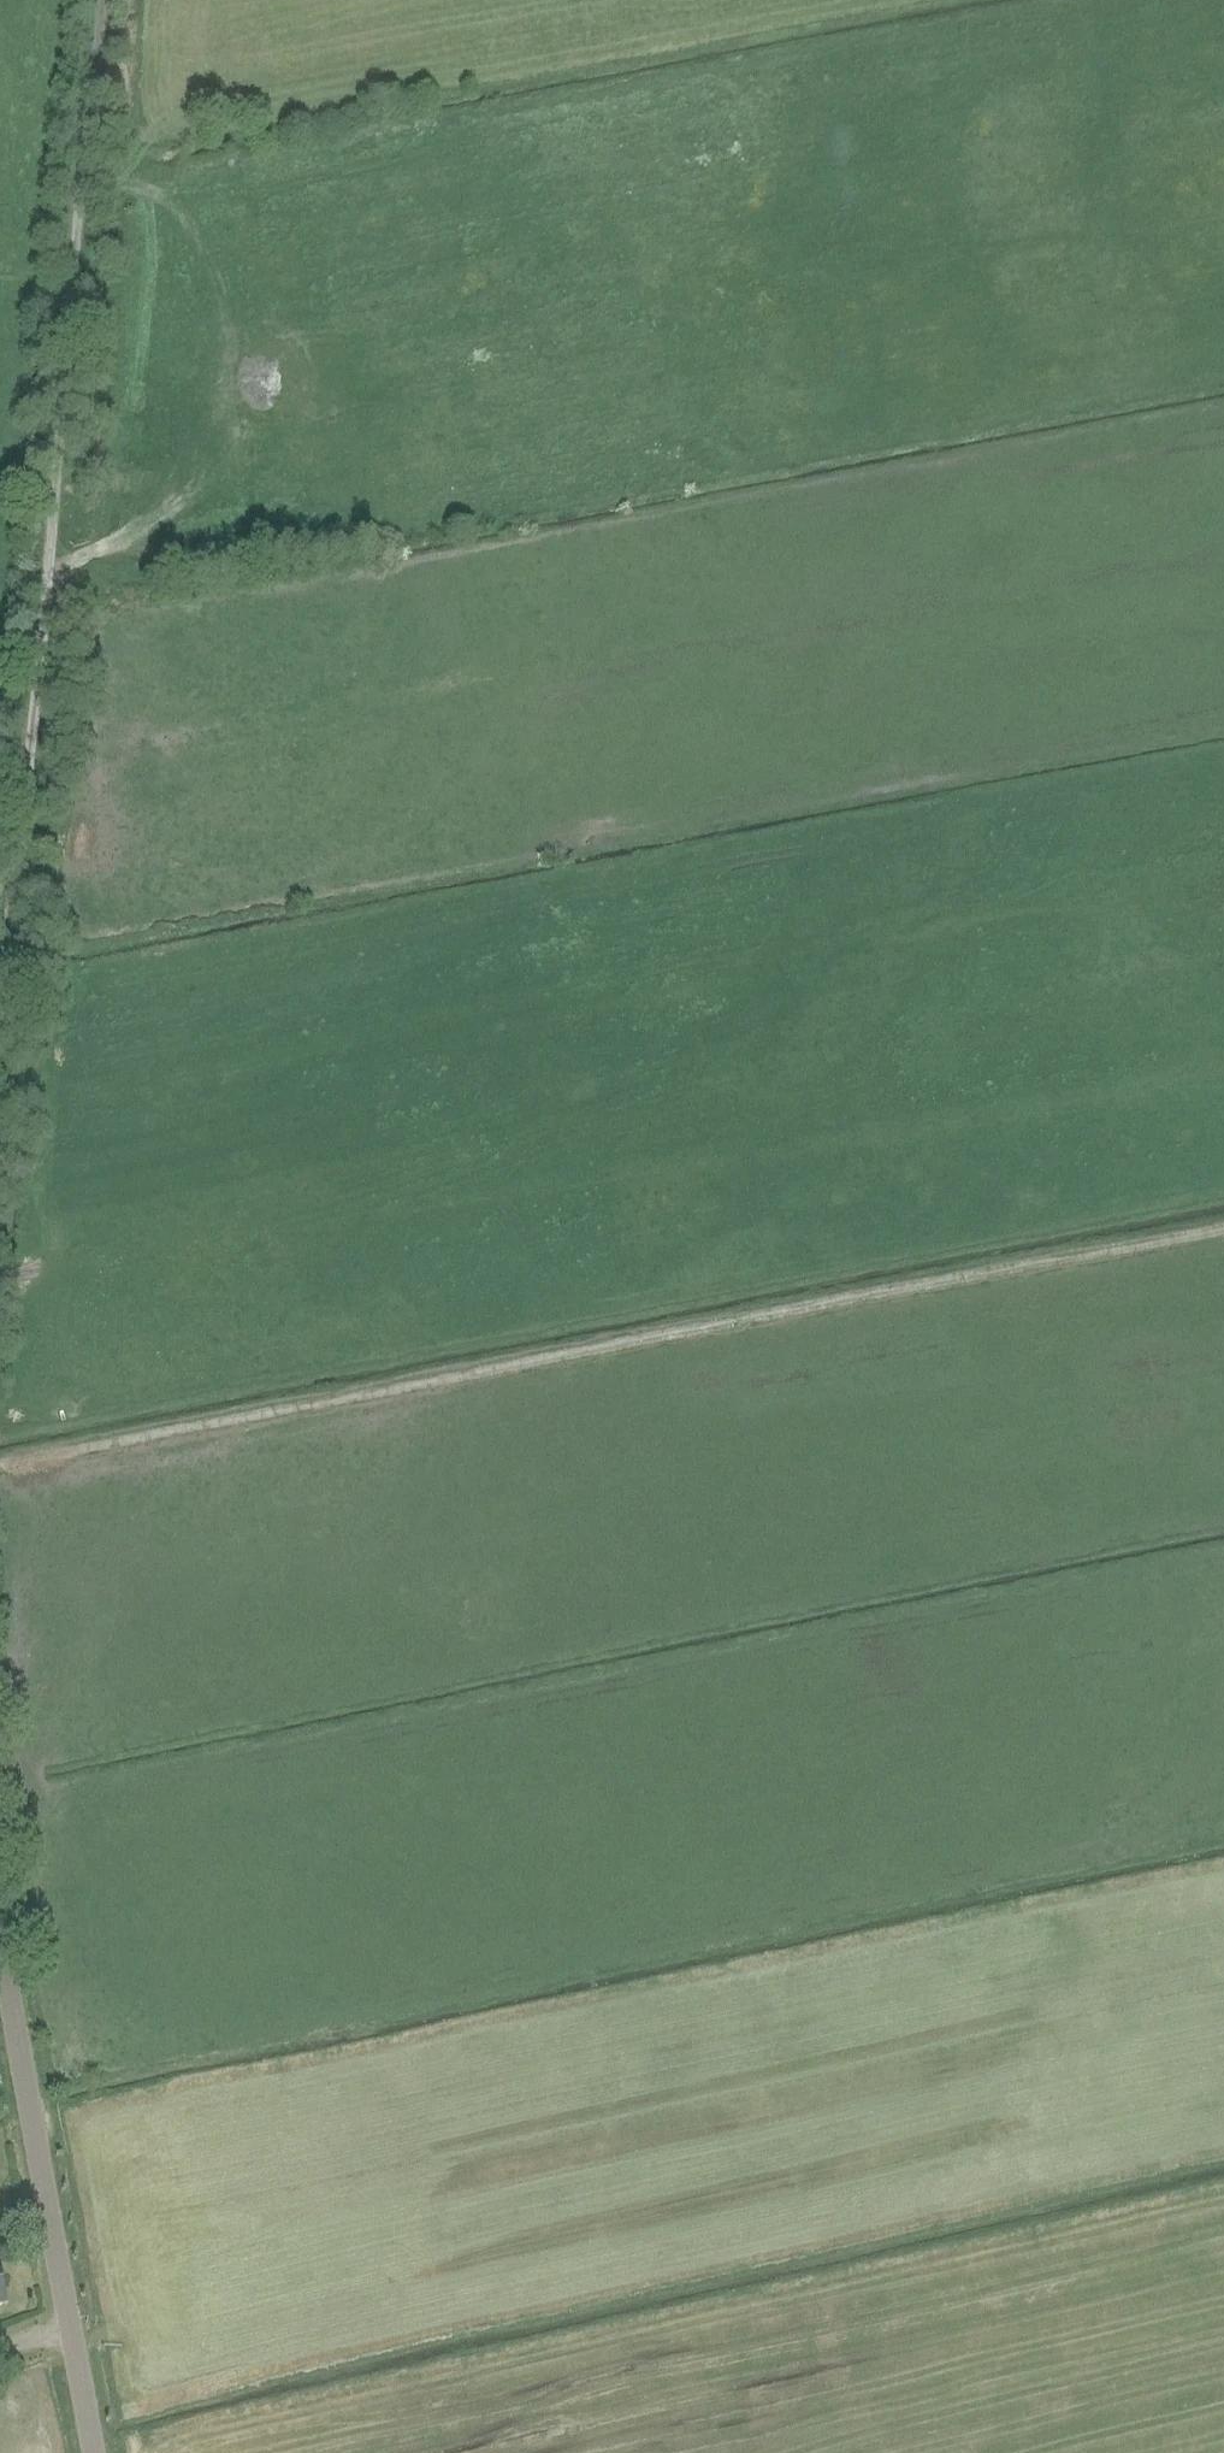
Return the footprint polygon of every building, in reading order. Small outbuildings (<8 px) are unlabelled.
[(8,2306),(1,2264),(0,2264),(0,2308),(8,2306)]
